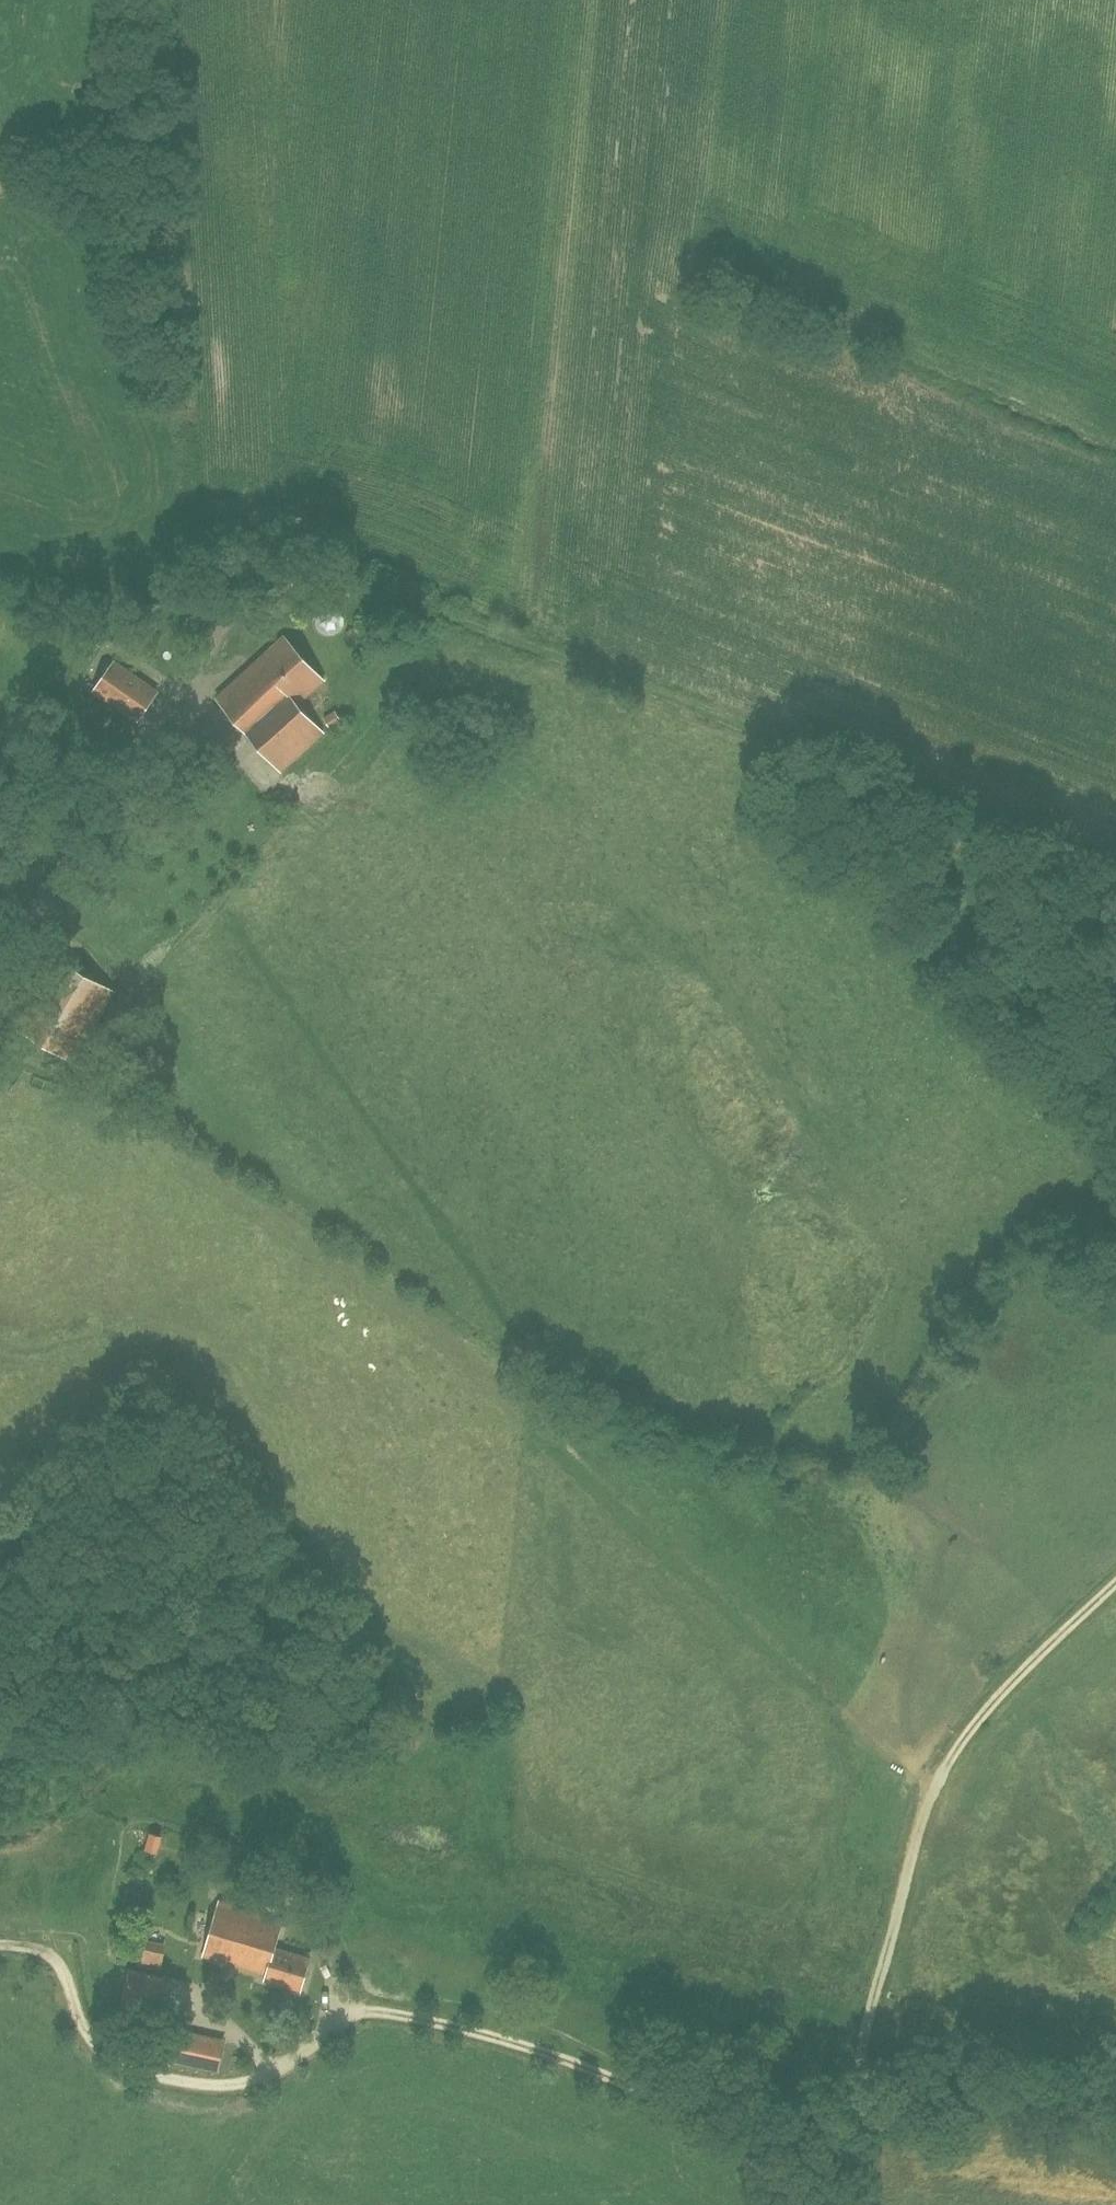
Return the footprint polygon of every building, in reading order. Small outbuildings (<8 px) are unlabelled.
[(298,704),(324,680),(283,635),(216,697),(280,769),(323,731),(298,704)] [(93,688),(136,719),(156,691),(113,660),(93,688)] [(72,1061),(113,990),(56,958),(15,1028),(72,1061)] [(141,1841),(161,1846),(165,1831),(145,1826),(141,1841)] [(301,1989),(310,1958),(276,1949),(284,1920),(219,1902),(204,1954),(266,1972),(265,1978),(301,1989)] [(151,2008),(123,2002),(119,2021),(147,2027),(151,2008)] [(216,2065),(222,2032),(169,2021),(162,2054),(216,2065)]
